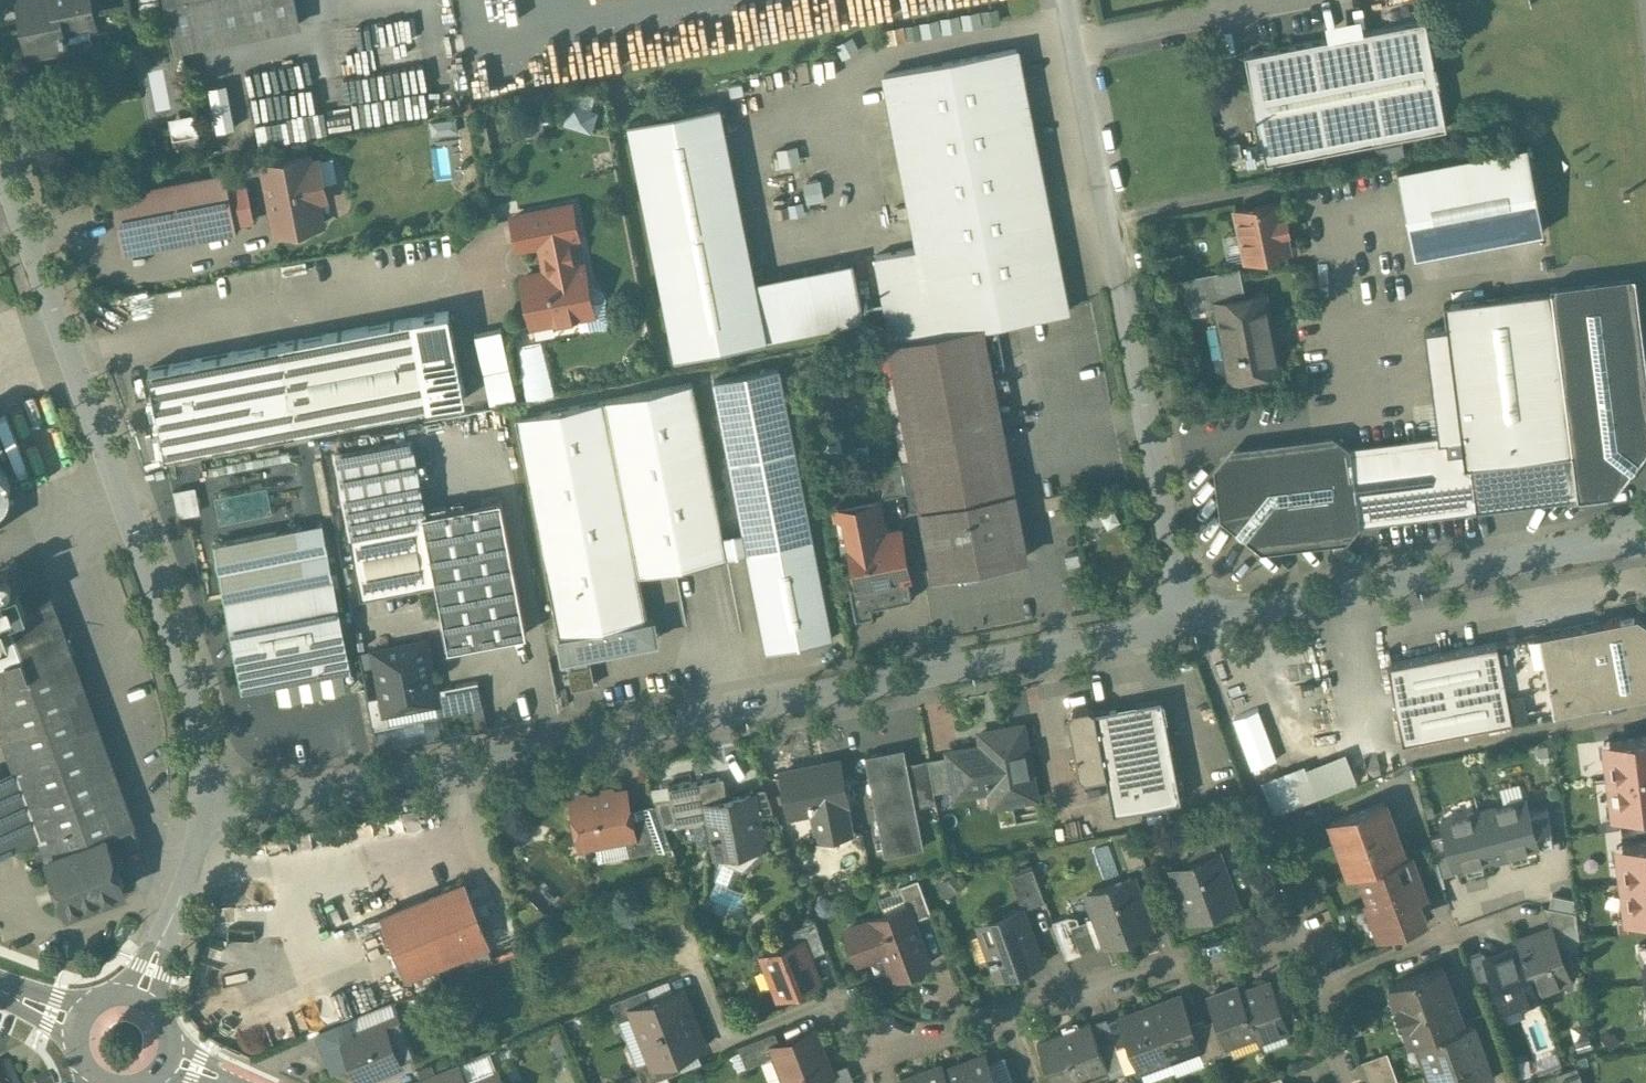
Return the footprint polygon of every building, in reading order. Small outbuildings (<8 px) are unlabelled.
[(28,25),(25,30),(29,33),(26,38),(28,47),(33,51),(43,49),(46,43),(64,40),(63,37),(65,36),(63,29),(62,29),(61,26),(74,24),(75,28),(93,24),(89,0),(23,0),(28,25)] [(176,48),(298,23),(294,0),(166,0),(176,48)] [(1425,18),(1244,53),(1265,162),(1446,127),(1425,18)] [(1016,47),(884,73),(918,247),(874,255),(889,330),(891,343),(979,326),(979,327),(1067,310),(1016,47)] [(392,91),(394,112),(430,110),(428,89),(392,91)] [(562,121),(591,127),(596,104),(567,98),(562,121)] [(532,121),(548,117),(543,100),(527,104),(532,121)] [(170,135),(197,131),(193,109),(167,114),(170,135)] [(716,113),(627,130),(673,372),(763,355),(716,113)] [(1527,143),(1396,168),(1413,255),(1543,230),(1527,143)] [(308,154),(262,163),(266,184),(267,184),(273,213),(271,213),(275,233),(290,229),(291,231),(292,232),(302,230),(303,229),(303,227),(322,223),(317,200),(326,198),(318,160),(310,161),(308,154)] [(223,173),(113,195),(124,250),(234,229),(232,222),(226,190),(223,173)] [(246,186),(226,190),(232,222),(252,219),(246,186)] [(1275,201),(1234,209),(1245,259),(1289,250),(1285,231),(1288,231),(1286,217),(1278,218),(1275,201)] [(571,204),(512,215),(518,246),(540,241),(571,235),(577,234),(571,204)] [(1235,231),(1223,233),(1226,257),(1238,255),(1235,231)] [(554,270),(522,276),(531,324),(555,319),(560,322),(571,320),(574,315),(586,313),(584,304),(589,296),(583,264),(577,265),(571,235),(540,241),(544,260),(551,258),(554,270)] [(1233,268),(1203,273),(1209,304),(1215,303),(1215,301),(1239,297),(1233,268)] [(1203,273),(1160,282),(1166,312),(1209,304),(1203,273)] [(1551,290),(1571,452),(1576,491),(1611,486),(1626,467),(1631,470),(1639,460),(1634,456),(1645,441),(1645,409),(1630,280),(1551,290)] [(1551,290),(1443,304),(1454,383),(1446,384),(1443,387),(1446,412),(1436,422),(1438,441),(1461,438),(1464,465),(1571,452),(1551,290)] [(1239,297),(1215,301),(1215,303),(1230,379),(1279,369),(1264,292),(1239,297)] [(411,317),(281,342),(298,429),(428,404),(411,317)] [(891,343),(923,508),(923,509),(1011,492),(979,327),(979,326),(891,343)] [(923,508),(891,343),(889,330),(876,334),(900,460),(906,491),(910,510),(923,508)] [(281,342),(148,367),(165,454),(298,429),(281,342)] [(497,347),(484,350),(490,375),(502,372),(497,347)] [(778,365),(713,378),(743,530),(748,551),(812,538),(778,365)] [(691,381),(515,415),(559,634),(598,627),(648,617),(647,617),(639,573),(726,556),(722,534),(691,381)] [(409,422),(331,437),(350,534),(423,520),(422,512),(426,511),(409,422)] [(1438,441),(1350,452),(1358,518),(1469,504),(1464,465),(1461,438),(1438,441)] [(1332,439),(1232,452),(1218,469),(1224,516),(1238,527),(1235,531),(1245,538),(1248,535),(1262,546),(1344,536),(1358,518),(1350,452),(1332,439)] [(1571,452),(1464,465),(1469,504),(1576,491),(1571,452)] [(2,497),(5,494),(7,492),(8,490),(9,487),(10,484),(11,481),(11,478),(10,474),(9,470),(8,467),(5,464),(2,461),(0,460),(0,498),(2,497)] [(900,460),(869,467),(875,497),(906,491),(900,460)] [(194,483),(173,487),(178,513),(199,509),(194,483)] [(1011,492),(923,509),(936,574),(1024,557),(1011,492)] [(426,511),(422,512),(423,520),(448,647),(526,632),(500,497),(426,511)] [(834,506),(840,542),(848,540),(848,539),(867,535),(860,501),(834,506)] [(320,522),(297,526),(308,583),(331,578),(320,522)] [(297,526),(215,542),(225,599),(308,583),(297,526)] [(867,535),(848,539),(848,540),(852,561),(857,585),(849,587),(855,618),(873,615),(871,606),(912,598),(907,577),(909,577),(900,529),(867,535)] [(743,530),(722,534),(726,556),(748,551),(743,530)] [(748,551),(769,656),(833,643),(812,538),(748,551)] [(848,540),(840,542),(844,563),(852,561),(848,540)] [(44,573),(18,582),(100,805),(107,803),(117,829),(134,823),(44,573)] [(308,583),(225,599),(242,686),(275,680),(342,667),(348,666),(331,578),(308,583)] [(0,589),(0,726),(17,771),(40,835),(47,854),(105,833),(117,829),(107,803),(100,805),(18,582),(0,589)] [(1386,662),(1401,739),(1645,692),(1645,620),(1637,613),(1386,662)] [(602,650),(657,639),(653,616),(647,617),(648,617),(598,627),(602,650)] [(598,627),(559,634),(564,657),(566,657),(590,652),(602,650),(598,627)] [(422,640),(375,649),(386,710),(434,701),(422,640)] [(572,688),(595,684),(590,652),(566,657),(572,688)] [(342,667),(275,680),(278,699),(324,690),(323,683),(344,679),(342,667)] [(566,689),(561,690),(563,705),(569,704),(566,689)] [(1159,696),(1092,710),(1105,775),(1113,812),(1180,798),(1159,696)] [(1092,710),(1084,703),(1072,706),(1066,715),(1077,770),(1087,779),(1105,775),(1092,710)] [(994,740),(945,750),(952,785),(953,790),(976,785),(976,782),(1003,776),(1008,801),(1034,795),(1018,723),(992,729),(994,740)] [(1609,740),(1611,753),(1606,754),(1611,800),(1617,799),(1618,813),(1645,809),(1645,735),(1609,740)] [(902,746),(862,754),(884,855),(923,847),(915,804),(906,762),(902,746)] [(1273,808),(1356,780),(1345,747),(1261,776),(1273,808)] [(945,754),(927,758),(933,789),(952,785),(945,754)] [(837,757),(780,768),(789,811),(818,805),(824,835),(849,830),(842,800),(844,800),(837,757)] [(927,758),(906,762),(915,804),(935,800),(933,789),(927,758)] [(40,835),(17,771),(0,777),(0,849),(15,843),(15,844),(40,835)] [(722,776),(668,786),(672,808),(674,808),(678,825),(705,820),(709,823),(705,801),(733,796),(725,790),(722,776)] [(764,787),(750,789),(751,792),(752,792),(757,815),(773,812),(764,787)] [(624,789),(589,795),(585,793),(577,794),(575,798),(571,799),(580,845),(625,836),(634,835),(630,816),(624,789)] [(733,796),(705,801),(709,823),(716,856),(742,866),(763,847),(757,815),(752,792),(751,792),(733,796)] [(1525,798),(1441,820),(1454,867),(1493,857),(1494,860),(1509,857),(1508,853),(1538,845),(1525,798)] [(1384,801),(1330,820),(1349,873),(1357,870),(1403,854),(1384,801)] [(1221,812),(1202,815),(1212,843),(1230,837),(1221,812)] [(645,813),(630,816),(634,835),(625,836),(628,854),(658,848),(645,813)] [(105,833),(47,854),(67,908),(125,887),(105,833)] [(1135,834),(1117,841),(1123,857),(1127,868),(1129,867),(1145,861),(1135,834)] [(1622,844),(1624,857),(1618,858),(1624,904),(1629,903),(1631,916),(1645,915),(1645,841),(1622,844)] [(1403,854),(1357,870),(1358,872),(1365,869),(1371,884),(1365,886),(1369,898),(1366,899),(1377,929),(1421,913),(1415,896),(1424,893),(1424,892),(1415,867),(1409,851),(1403,854)] [(1217,852),(1171,869),(1190,919),(1236,903),(1217,852)] [(1123,857),(1094,868),(1101,888),(1132,877),(1129,867),(1127,868),(1123,857)] [(1436,859),(1415,867),(1424,892),(1443,885),(1436,859)] [(1032,867),(1015,873),(1027,906),(1044,900),(1032,867)] [(1101,888),(1086,894),(1105,944),(1150,927),(1132,877),(1101,888)] [(918,878),(899,885),(906,905),(908,905),(913,919),(931,913),(918,878)] [(464,880),(381,913),(406,976),(489,943),(464,880)] [(906,905),(848,927),(858,955),(881,947),(892,977),(929,963),(913,919),(908,905),(906,905)] [(1575,911),(1542,905),(1551,927),(1553,932),(1577,925),(1575,911)] [(1022,908),(1003,915),(1005,922),(981,930),(997,976),(1041,961),(1022,908)] [(1067,915),(1052,921),(1066,958),(1080,953),(1070,926),(1079,923),(1076,916),(1067,915)] [(1079,923),(1070,926),(1080,953),(1098,946),(1089,919),(1079,923)] [(814,920),(792,929),(797,941),(802,939),(809,955),(825,949),(814,920)] [(1577,925),(1553,932),(1559,947),(1579,941),(1577,925)] [(1551,927),(1516,940),(1518,946),(1519,946),(1535,990),(1553,983),(1552,979),(1568,973),(1559,947),(1553,932),(1551,927)] [(797,941),(761,956),(777,996),(819,980),(809,955),(802,939),(797,941)] [(1486,958),(1484,958),(1492,978),(1501,1005),(1517,999),(1519,1003),(1538,996),(1535,990),(1519,946),(1518,946),(1486,958)] [(1483,950),(1467,956),(1477,984),(1492,978),(1484,958),(1486,958),(1483,950)] [(1442,964),(1388,984),(1390,988),(1395,991),(1397,990),(1402,1004),(1396,1006),(1402,1020),(1405,1019),(1409,1028),(1406,1033),(1410,1042),(1418,1039),(1463,1022),(1457,1004),(1457,1003),(1456,1003),(1453,995),(1454,995),(1453,993),(1453,994),(1442,964)] [(1241,992),(1240,992),(1256,1033),(1255,1033),(1257,1040),(1287,1029),(1283,1019),(1273,990),(1269,981),(1241,992)] [(1239,985),(1209,996),(1217,1018),(1226,1044),(1228,1043),(1255,1033),(1256,1033),(1240,992),(1241,992),(1239,985)] [(647,986),(610,1001),(618,1020),(632,1014),(629,1007),(652,998),(647,986)] [(1296,1015),(1285,986),(1273,990),(1283,1019),(1296,1015)] [(652,998),(629,1007),(632,1014),(641,1037),(692,1016),(681,987),(652,998)] [(1180,996),(1150,1007),(1169,1058),(1198,1048),(1199,1047),(1190,1023),(1180,996)] [(392,1002),(348,1019),(353,1032),(384,1020),(384,1021),(397,1015),(392,1002)] [(1150,1007),(1120,1018),(1130,1045),(1138,1065),(1140,1069),(1169,1058),(1150,1007)] [(397,1015),(384,1021),(384,1022),(380,1024),(387,1040),(393,1043),(398,1057),(411,1052),(397,1015)] [(692,1016),(641,1037),(649,1058),(652,1065),(674,1056),(704,1045),(692,1016)] [(1203,1018),(1190,1023),(1199,1047),(1198,1048),(1202,1060),(1217,1055),(1204,1022),(1203,1018)] [(1217,1018),(1204,1022),(1217,1055),(1230,1050),(1228,1043),(1226,1044),(1217,1018)] [(348,1019),(319,1030),(325,1045),(341,1038),(341,1037),(353,1032),(348,1019)] [(1418,1039),(1434,1082),(1480,1082),(1493,1077),(1486,1057),(1487,1057),(1486,1055),(1485,1055),(1482,1046),(1483,1045),(1482,1043),(1481,1044),(1472,1019),(1463,1022),(1418,1039)] [(353,1032),(341,1037),(341,1038),(325,1045),(333,1066),(350,1060),(358,1079),(395,1064),(398,1057),(393,1043),(387,1040),(380,1024),(384,1022),(384,1021),(384,1020),(353,1032)] [(1037,1042),(1053,1082),(1060,1082),(1105,1066),(1103,1060),(1104,1060),(1099,1047),(1090,1022),(1037,1042)] [(773,1046),(776,1054),(788,1082),(809,1082),(831,1074),(813,1029),(779,1043),(773,1046)] [(774,1031),(737,1046),(745,1066),(776,1054),(773,1046),(779,1043),(774,1031)] [(1115,1041),(1099,1047),(1104,1060),(1103,1060),(1105,1066),(1109,1076),(1126,1070),(1118,1049),(1115,1041)] [(1130,1045),(1118,1049),(1126,1070),(1138,1065),(1130,1045)] [(1360,1060),(1368,1082),(1387,1082),(1397,1079),(1387,1050),(1360,1060)] [(942,1070),(947,1082),(994,1082),(984,1055),(943,1070),(942,1070)] [(649,1058),(635,1064),(643,1082),(680,1069),(674,1056),(652,1065),(649,1058)] [(419,1077),(422,1082),(464,1082),(465,1082),(457,1062),(419,1077)] [(6,1064),(0,1067),(0,1082),(15,1082),(6,1064)] [(899,1081),(899,1082),(947,1082),(942,1070),(943,1070),(941,1065),(899,1081)] [(464,1082),(502,1082),(497,1070),(465,1082),(464,1082)]
